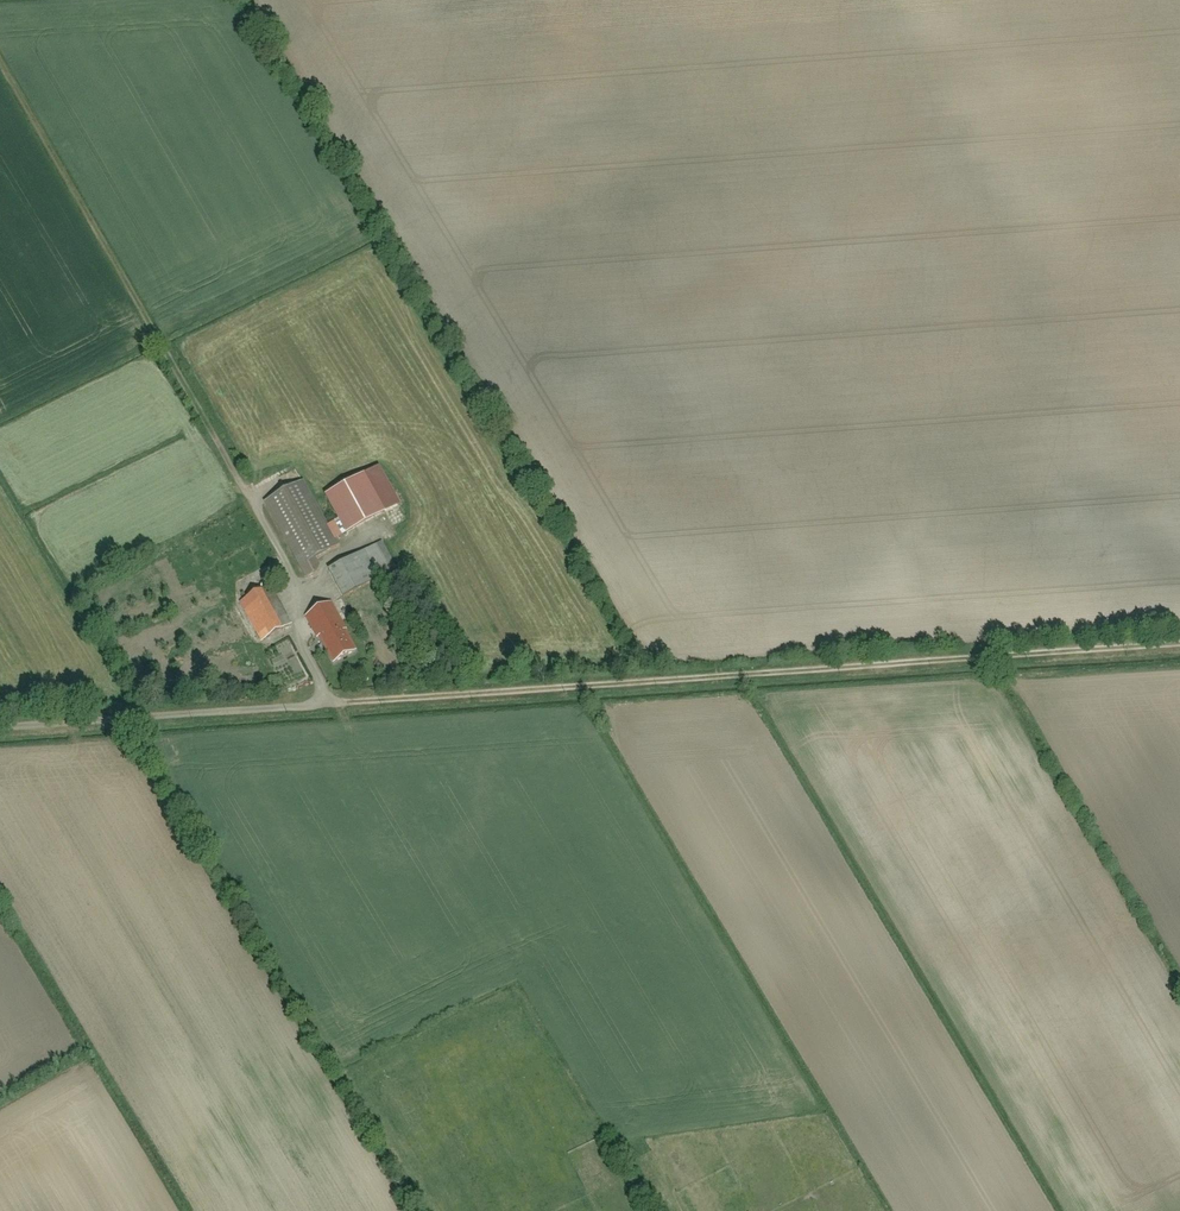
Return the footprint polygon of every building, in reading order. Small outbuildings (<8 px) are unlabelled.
[(363,476),(326,498),(347,534),(385,512),(363,476)] [(292,489),(264,506),(307,580),(319,573),(313,562),(329,553),(292,489)] [(329,572),(343,598),(392,572),(378,546),(329,572)] [(266,591),(240,605),(261,644),(287,630),(266,591)] [(329,604),(305,619),(335,665),(359,649),(329,604)]
